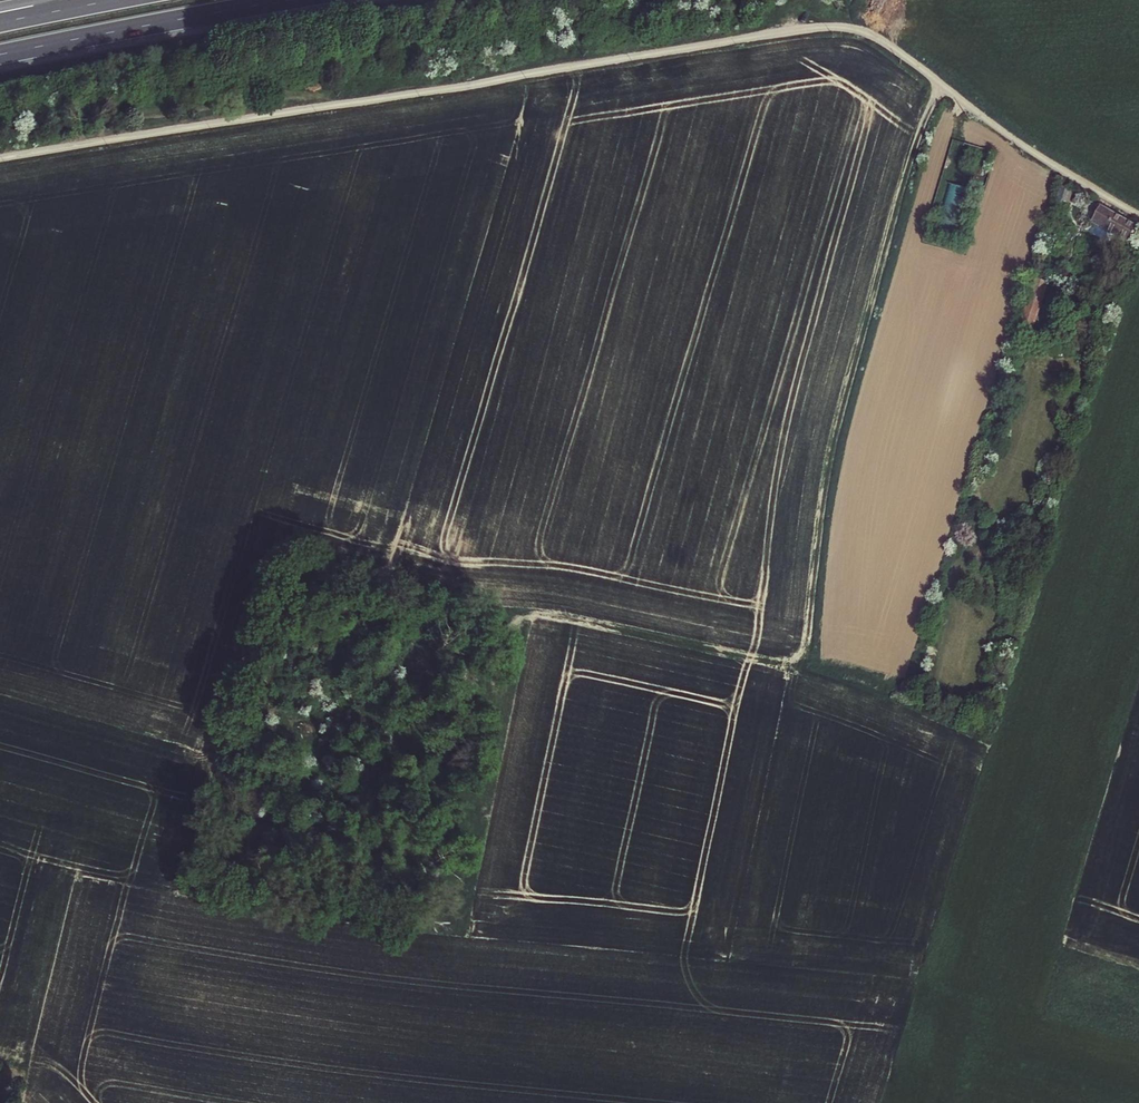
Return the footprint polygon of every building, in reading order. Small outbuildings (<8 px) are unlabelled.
[(940,228),(956,233),(969,195),(953,189),(940,228)] [(1127,241),(1136,227),(1102,206),(1093,220),(1127,241)]
